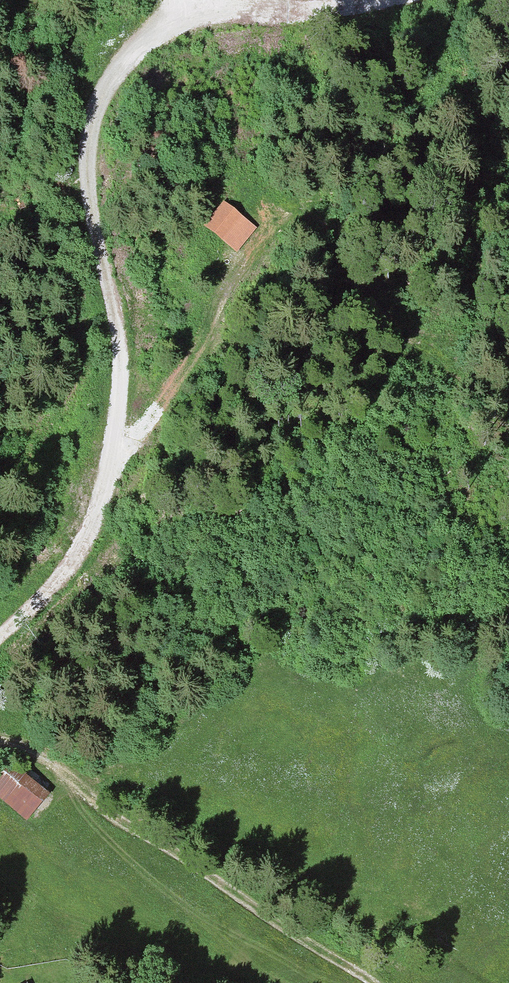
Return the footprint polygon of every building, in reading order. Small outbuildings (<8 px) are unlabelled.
[(258,222),(229,198),(205,227),(234,251),(258,222)] [(19,760),(0,782),(0,801),(28,827),(57,794),(19,760)]
